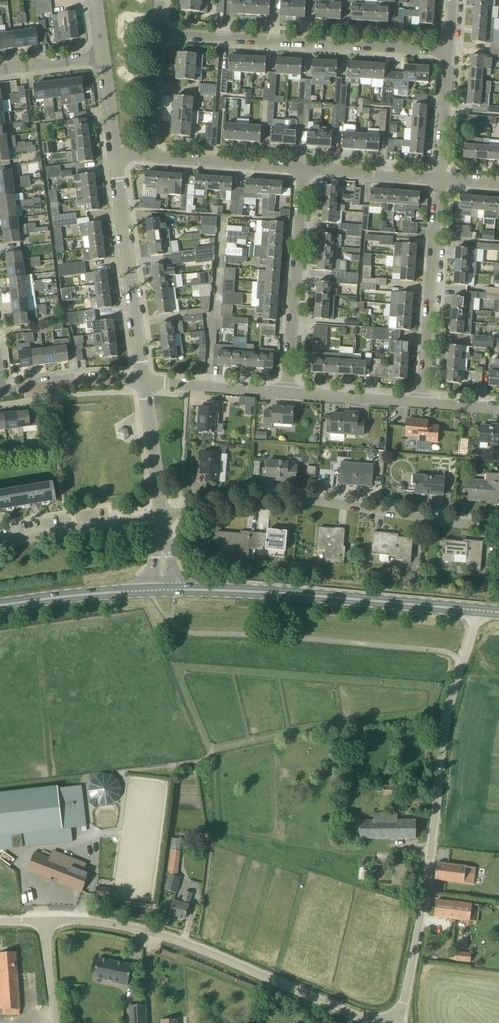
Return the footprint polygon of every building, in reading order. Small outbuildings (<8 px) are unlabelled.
[(36,9),(51,7),(50,0),(35,0),(36,9)] [(181,11),(207,13),(208,7),(200,6),(201,0),(182,0),(181,11)] [(226,14),(245,15),(246,0),(227,0),(226,14)] [(257,15),(258,0),(246,0),(245,15),(257,15)] [(257,15),(270,16),(270,0),(258,0),(257,15)] [(287,1),(281,1),(280,17),(292,17),(293,0),(287,0),(287,1)] [(292,17),(305,18),(306,0),(293,0),(292,17)] [(316,7),(316,18),(328,19),(329,0),(316,0),(316,7)] [(328,19),(341,20),(341,4),(342,0),(329,0),(328,19)] [(351,20),(363,21),(364,5),(365,0),(352,0),(351,20)] [(377,6),(376,22),(388,22),(388,19),(394,19),(395,0),(377,0),(377,6)] [(414,11),(434,12),(435,0),(432,0),(415,0),(414,11)] [(363,21),(376,22),(377,6),(364,5),(363,21)] [(473,17),(492,19),(492,18),(492,6),(488,6),(474,5),(473,17)] [(51,7),(36,9),(37,17),(42,16),(42,14),(51,12),(51,7)] [(398,10),(398,12),(397,22),(403,22),(404,16),(420,17),(420,24),(433,25),(434,12),(414,11),(404,10),(398,10)] [(75,25),(74,19),(75,19),(74,16),(73,13),(74,13),(74,12),(58,14),(52,15),(52,21),(60,21),(60,27),(75,25)] [(473,30),(492,31),(493,19),(492,19),(473,17),(473,30)] [(75,25),(60,27),(53,28),(54,41),(77,38),(77,37),(76,37),(75,25)] [(35,29),(23,31),(25,46),(37,45),(35,29)] [(492,43),(493,31),(492,31),(473,30),(472,42),(491,43),(492,43)] [(13,48),(25,46),(23,31),(11,32),(13,48)] [(0,34),(0,39),(1,49),(13,48),(11,32),(0,34)] [(490,50),(498,51),(498,43),(492,43),(491,43),(490,50)] [(178,53),(177,66),(196,68),(202,68),(203,65),(204,55),(178,53)] [(491,70),(492,57),(490,57),(484,56),(471,55),(470,68),(491,70)] [(233,72),(241,73),(242,57),(229,56),(228,71),(222,71),(220,94),(227,94),(227,82),(233,82),(233,80),(233,72)] [(241,73),(253,73),(254,57),(242,57),(241,73)] [(254,57),(253,73),(265,74),(266,58),(254,57)] [(276,74),(288,75),(289,59),(277,58),(276,74)] [(302,60),(289,59),(288,75),(301,76),(302,60)] [(312,76),(312,80),(312,84),(323,85),(325,61),(312,60),(312,76)] [(337,62),(325,61),(323,85),(330,86),(331,77),(336,78),(337,62)] [(347,78),(360,79),(360,63),(348,62),(347,78)] [(360,63),(360,79),(371,79),(372,64),(360,63)] [(382,106),(391,107),(392,99),(393,99),(393,90),(394,74),(385,73),(385,64),(372,64),(371,79),(384,80),(382,106)] [(409,81),(416,82),(417,66),(404,65),(404,74),(394,74),(393,90),(408,91),(409,81)] [(201,82),(202,75),(195,75),(196,68),(177,66),(176,80),(201,82)] [(429,67),(417,66),(416,82),(428,83),(429,67)] [(470,68),(469,80),(482,81),(482,75),(491,75),(491,70),(470,68)] [(73,104),(74,113),(79,112),(78,103),(77,103),(77,95),(84,94),(82,79),(70,80),(72,96),(73,104)] [(70,80),(58,82),(60,97),(72,96),(70,80)] [(490,81),(482,81),(469,80),(468,92),(489,94),(490,81)] [(15,81),(0,83),(1,90),(16,87),(15,81)] [(58,82),(46,83),(51,119),(63,118),(62,112),(55,113),(53,98),(60,97),(58,82)] [(51,119),(46,83),(34,85),(36,100),(43,99),(46,120),(51,119)] [(10,100),(19,98),(26,98),(24,86),(18,87),(19,94),(10,95),(10,100)] [(269,101),(274,102),(278,102),(284,102),(284,97),(275,96),(276,89),(269,89),(269,101)] [(467,105),(480,106),(487,106),(488,106),(489,94),(468,92),(467,105)] [(174,110),(192,111),(194,98),(175,96),(174,110)] [(392,99),(391,107),(391,108),(402,109),(403,99),(393,99),(392,99)] [(304,104),(303,116),(309,116),(310,110),(312,110),(312,108),(312,104),(310,104),(304,104)] [(413,117),(426,118),(427,105),(414,105),(413,117)] [(174,110),(173,122),(191,124),(198,124),(199,112),(192,111),(174,110)] [(74,113),(74,114),(75,120),(87,118),(86,111),(79,112),(74,113)] [(5,124),(11,124),(9,112),(4,113),(0,113),(0,125),(5,124)] [(466,115),(466,123),(478,124),(478,123),(479,116),(466,115)] [(412,123),(412,129),(425,130),(426,118),(413,117),(404,116),(404,122),(412,123)] [(479,116),(478,123),(490,124),(491,117),(479,116)] [(68,140),(71,140),(70,139),(90,137),(87,118),(75,120),(64,121),(40,125),(41,130),(67,127),(68,140)] [(296,145),(297,122),(296,122),(296,120),(285,119),(284,128),(283,144),(296,145)] [(319,147),(320,131),(321,122),(314,121),(313,130),(308,130),(307,130),(306,146),(319,147)] [(173,122),(172,136),(190,137),(191,124),(173,122)] [(223,140),(236,141),(237,125),(224,124),(223,140)] [(236,141),(248,142),(249,126),(237,125),(236,141)] [(343,125),(343,133),(342,149),(354,149),(355,134),(356,126),(343,125)] [(249,126),(248,142),(260,142),(262,127),(249,126)] [(271,143),(283,144),(284,128),(272,127),(271,143)] [(379,151),(380,136),(374,135),(374,129),(368,128),(368,135),(367,135),(366,150),(379,151)] [(412,129),(411,141),(424,142),(425,130),(412,129)] [(331,148),(332,134),(332,132),(320,131),(319,147),(331,148)] [(354,149),(366,150),(367,135),(355,134),(354,149)] [(8,149),(7,136),(0,137),(0,150),(8,149)] [(72,151),(78,150),(91,149),(90,137),(70,139),(71,140),(72,151)] [(477,139),(475,138),(465,138),(463,158),(476,159),(477,139)] [(477,139),(476,159),(488,160),(489,147),(489,140),(477,139)] [(423,155),(424,142),(411,141),(388,140),(387,152),(394,152),(394,146),(402,146),(410,147),(410,154),(423,155)] [(43,143),(44,155),(54,154),(53,142),(43,143)] [(498,160),(498,147),(489,147),(488,160),(498,160)] [(0,150),(0,162),(10,161),(9,149),(8,149),(0,150)] [(91,149),(78,150),(80,163),(93,161),(91,149)] [(13,182),(11,170),(0,171),(0,184),(13,182)] [(157,192),(158,173),(146,172),(144,188),(145,188),(144,191),(157,192)] [(75,182),(75,188),(96,186),(94,173),(74,176),(75,182)] [(157,194),(169,195),(170,174),(158,173),(157,192),(157,194)] [(183,175),(170,174),(169,195),(181,196),(182,185),(183,175)] [(207,197),(207,190),(208,177),(196,176),(195,186),(188,185),(187,211),(193,212),(194,196),(207,197)] [(207,190),(219,191),(220,178),(208,177),(207,190)] [(220,178),(219,191),(219,198),(226,199),(226,191),(232,192),(233,179),(220,178)] [(244,198),(256,199),(258,180),(245,179),(244,198)] [(258,180),(256,199),(269,200),(270,181),(258,180)] [(269,200),(269,203),(269,210),(268,210),(268,217),(280,218),(280,212),(275,212),(275,203),(276,195),(282,195),(283,182),(270,181),(269,200)] [(13,182),(0,184),(0,196),(14,194),(13,182)] [(182,185),(181,196),(181,197),(180,211),(187,211),(188,185),(182,185)] [(337,199),(349,200),(349,194),(338,194),(339,186),(324,185),(324,198),(337,199)] [(96,186),(75,188),(77,200),(97,198),(96,186)] [(370,207),(381,208),(382,190),(371,189),(370,205),(369,207),(370,207)] [(388,212),(388,203),(394,204),(395,191),(382,190),(381,208),(381,211),(388,212)] [(51,191),(49,192),(50,204),(58,203),(56,191),(51,191)] [(394,212),(400,213),(400,204),(406,205),(407,192),(395,191),(394,204),(394,212)] [(406,213),(405,217),(414,218),(414,210),(419,210),(420,193),(407,192),(406,205),(406,213)] [(23,205),(41,203),(40,198),(32,199),(32,200),(15,202),(14,194),(0,196),(0,204),(0,208),(21,205),(21,206),(23,205)] [(141,208),(151,209),(155,209),(156,202),(156,197),(142,196),(141,208)] [(459,215),(471,216),(472,196),(460,196),(460,202),(459,215)] [(485,197),(472,196),(471,216),(471,218),(477,219),(478,210),(484,210),(485,197)] [(495,219),(496,211),(497,198),(485,197),(484,210),(483,218),(495,219)] [(78,206),(85,205),(86,212),(99,210),(97,198),(77,200),(78,206)] [(323,210),(336,211),(345,212),(345,206),(337,205),(337,199),(324,198),(323,210)] [(58,203),(50,204),(53,222),(77,219),(76,213),(60,215),(58,203)] [(21,205),(0,208),(2,220),(17,218),(17,217),(23,217),(21,206),(21,205)] [(336,224),(336,211),(323,210),(322,222),(336,224)] [(202,225),(216,226),(217,218),(202,217),(191,216),(191,221),(202,221),(202,225)] [(4,232),(19,230),(18,226),(17,218),(2,220),(4,232)] [(161,230),(169,229),(168,222),(160,223),(160,218),(152,219),(146,219),(148,232),(161,230)] [(77,219),(53,222),(53,228),(55,241),(63,240),(61,227),(77,225),(77,219)] [(262,227),(262,234),(283,235),(284,223),(261,221),(261,227),(262,227)] [(81,237),(89,236),(102,234),(100,222),(87,223),(79,224),(81,237)] [(202,225),(201,231),(201,234),(216,235),(216,226),(202,225)] [(28,234),(50,231),(50,227),(36,228),(36,227),(27,229),(19,230),(4,232),(5,244),(20,242),(20,235),(28,234)] [(149,244),(163,242),(170,241),(169,229),(161,230),(148,232),(149,244)] [(238,232),(227,231),(227,243),(237,244),(237,240),(246,240),(247,233),(238,232)] [(482,239),(494,240),(495,232),(482,231),(482,233),(482,239)] [(256,246),(282,248),(283,235),(262,234),(255,233),(254,245),(256,246)] [(333,247),(340,247),(341,235),(321,233),(320,246),(333,247)] [(89,236),(90,248),(104,246),(102,234),(89,236)] [(379,245),(392,246),(393,237),(365,235),(365,241),(379,242),(379,245)] [(55,241),(57,253),(65,251),(63,240),(55,241)] [(170,241),(163,242),(149,244),(151,256),(164,255),(165,259),(181,257),(195,255),(194,250),(172,253),(170,241)] [(416,244),(403,243),(395,243),(394,255),(415,257),(416,244)] [(90,248),(83,249),(84,261),(105,259),(104,246),(90,248)] [(282,248),(256,246),(255,258),(260,258),(281,260),(282,248)] [(320,246),(319,258),(332,260),(332,259),(333,247),(320,246)] [(226,256),(247,257),(242,257),(242,248),(226,247),(226,256)] [(469,261),(476,262),(477,249),(456,247),(455,260),(469,261)] [(8,266),(23,264),(22,252),(6,254),(8,266)] [(195,255),(181,257),(181,263),(196,262),(195,255)] [(415,257),(394,255),(394,257),(393,267),(414,269),(415,257)] [(247,262),(247,257),(226,256),(225,263),(239,265),(239,262),(247,262)] [(266,271),(280,272),(281,260),(260,258),(260,265),(267,265),(266,271)] [(332,260),(319,258),(319,259),(316,259),(316,265),(318,265),(318,271),(339,272),(340,260),(332,259),(332,260)] [(58,261),(59,271),(74,269),(73,263),(62,265),(62,260),(58,261)] [(455,260),(454,272),(468,273),(476,274),(476,268),(468,267),(469,261),(455,260)] [(9,278),(25,276),(23,264),(8,266),(9,278)] [(152,266),(154,278),(175,275),(174,269),(166,270),(166,265),(166,264),(152,266)] [(414,269),(393,267),(392,274),(401,275),(400,281),(414,282),(414,269)] [(225,268),(224,280),(235,281),(236,269),(225,268)] [(75,275),(74,269),(59,271),(60,277),(75,275)] [(259,270),(258,282),(279,284),(280,272),(266,271),(259,270)] [(95,285),(108,283),(107,271),(85,273),(86,281),(94,280),(95,285)] [(191,286),(211,284),(212,272),(197,273),(198,280),(191,281),(191,286)] [(468,273),(454,272),(453,285),(467,285),(468,273)] [(11,290),(44,286),(44,285),(52,284),(52,279),(34,282),(33,275),(25,276),(9,278),(11,290)] [(177,287),(175,275),(154,278),(155,290),(169,288),(177,287)] [(362,277),(361,284),(377,285),(386,286),(387,279),(377,278),(377,279),(362,277)] [(223,292),(235,293),(234,293),(235,281),(224,280),(223,292)] [(316,294),(337,296),(338,290),(330,289),(331,283),(317,281),(316,294)] [(258,295),(264,295),(278,296),(279,284),(258,282),(258,283),(259,283),(258,295)] [(95,285),(97,297),(110,295),(108,283),(95,285)] [(204,297),(210,296),(211,284),(191,286),(192,291),(199,290),(200,297),(204,297)] [(44,286),(11,290),(12,302),(28,300),(27,292),(44,290),(44,286)] [(72,300),(70,288),(61,289),(63,301),(72,300)] [(155,290),(157,302),(170,301),(169,288),(155,290)] [(452,309),(465,310),(473,310),(473,304),(474,292),(466,291),(466,297),(453,296),(452,309)] [(223,292),(222,304),(233,305),(234,305),(235,293),(223,292)] [(390,304),(412,306),(413,293),(399,292),(391,292),(390,304)] [(485,293),(485,299),(494,300),(494,312),(495,312),(498,312),(498,294),(485,293)] [(257,306),(257,307),(277,308),(278,296),(264,295),(258,295),(252,294),(251,306),(257,306)] [(316,294),(315,306),(334,308),(335,296),(337,296),(316,294)] [(97,297),(90,298),(92,310),(112,308),(110,295),(97,297)] [(12,302),(14,314),(29,312),(28,300),(12,302)] [(178,300),(170,301),(157,302),(158,315),(172,313),(172,312),(179,311),(178,300)] [(201,305),(201,308),(187,310),(188,316),(202,314),(202,313),(209,313),(210,304),(201,305)] [(223,317),(232,317),(233,305),(222,304),(221,316),(223,317)] [(389,317),(411,318),(412,306),(390,304),(389,317)] [(333,320),(334,308),(315,306),(314,319),(333,320)] [(276,321),(277,308),(257,307),(256,314),(263,314),(263,320),(276,321)] [(37,311),(29,312),(14,314),(15,325),(31,324),(30,318),(38,317),(38,315),(47,314),(47,309),(37,311)] [(452,309),(451,321),(464,322),(465,310),(452,309)] [(223,317),(223,323),(235,323),(235,324),(248,325),(248,318),(232,317),(223,317)] [(389,329),(397,330),(410,331),(411,318),(389,317),(389,329)] [(88,335),(94,334),(115,332),(113,319),(100,321),(92,322),(89,322),(89,328),(87,328),(88,335)] [(160,324),(161,336),(175,335),(184,333),(182,321),(173,322),(160,324)] [(472,323),(464,322),(451,321),(450,333),(471,335),(472,323)] [(387,330),(387,341),(398,340),(398,330),(387,330)] [(200,346),(206,346),(204,331),(190,333),(191,339),(199,337),(200,345),(200,346)] [(320,338),(320,345),(327,346),(327,332),(313,331),(313,337),(320,338)] [(94,334),(95,347),(116,344),(115,332),(94,334)] [(76,349),(82,349),(83,348),(82,343),(84,343),(83,335),(73,337),(75,343),(76,349)] [(161,336),(163,348),(177,346),(175,335),(161,336)] [(245,346),(246,339),(233,337),(232,344),(245,346)] [(388,353),(395,354),(408,355),(409,342),(389,341),(388,353)] [(118,356),(116,344),(95,347),(96,353),(103,352),(104,358),(118,356)] [(231,367),(245,367),(247,344),(246,344),(246,346),(233,345),(233,352),(231,367)] [(245,367),(259,368),(260,354),(253,354),(254,345),(247,344),(245,367)] [(215,345),(214,360),(218,360),(218,366),(231,367),(233,352),(224,352),(224,346),(215,345)] [(469,347),(462,346),(449,345),(448,358),(461,359),(469,359),(470,353),(469,353),(469,347)] [(57,363),(69,361),(67,346),(55,348),(57,363)] [(177,346),(163,348),(164,361),(178,359),(178,355),(183,354),(182,346),(177,347),(177,346)] [(57,363),(55,348),(43,349),(45,364),(57,363)] [(45,364),(43,349),(31,351),(33,366),(45,364)] [(260,349),(260,354),(259,368),(273,369),(273,355),(268,355),(269,350),(260,349)] [(33,366),(31,351),(19,352),(21,367),(33,366)] [(310,372),(324,373),(326,353),(312,352),(312,354),(305,354),(304,366),(311,366),(310,372)] [(339,354),(326,353),(324,373),(338,374),(339,354)] [(338,374),(351,375),(352,361),(353,355),(339,354),(338,374)] [(394,366),(407,367),(408,355),(395,354),(394,366)] [(352,361),(351,375),(365,376),(366,362),(365,362),(360,361),(360,356),(353,355),(352,361)] [(448,358),(447,370),(460,371),(461,359),(448,358)] [(393,378),(399,379),(406,379),(407,367),(394,366),(381,365),(373,364),(372,376),(384,377),(384,371),(394,372),(393,378)] [(490,371),(488,386),(498,386),(498,367),(490,366),(490,371)] [(446,382),(450,383),(459,383),(460,371),(447,370),(446,382)] [(481,385),(482,375),(482,373),(475,372),(470,372),(470,379),(476,379),(475,385),(481,385)] [(238,404),(243,405),(243,414),(253,414),(254,397),(238,397),(238,404)] [(222,412),(223,402),(208,401),(207,407),(199,406),(197,431),(215,432),(216,412),(222,412)] [(272,423),(292,424),(293,424),(294,407),(273,406),(272,413),(265,413),(266,410),(265,410),(264,427),(272,428),(272,423)] [(17,428),(18,435),(19,445),(24,444),(22,435),(23,435),(23,432),(39,430),(36,414),(28,415),(27,411),(15,412),(17,428)] [(5,429),(17,428),(15,412),(3,414),(5,429)] [(321,417),(321,419),(327,420),(326,432),(330,433),(330,437),(344,438),(345,434),(363,435),(364,419),(357,419),(358,412),(349,412),(348,415),(331,413),(331,418),(321,417)] [(438,426),(427,425),(423,425),(423,420),(407,419),(405,435),(418,436),(416,450),(430,451),(431,442),(437,442),(438,426)] [(481,426),(479,442),(494,443),(494,445),(498,445),(498,425),(496,425),(496,427),(481,426)] [(206,482),(206,481),(218,482),(220,453),(202,452),(200,474),(201,474),(201,473),(206,473),(206,482)] [(282,480),(296,481),(297,466),(288,465),(288,462),(267,460),(266,476),(282,478),(282,480)] [(349,485),(372,487),(373,464),(340,461),(339,484),(349,485)] [(498,503),(498,474),(487,474),(486,481),(470,480),(468,499),(491,501),(491,503),(498,503)] [(415,486),(415,493),(443,495),(444,477),(413,475),(412,486),(415,486)] [(53,501),(50,483),(14,489),(17,507),(53,501)] [(17,507),(14,489),(0,491),(0,510),(17,507)] [(344,557),(344,561),(345,547),(343,547),(345,529),(319,527),(317,550),(325,550),(324,556),(325,556),(325,559),(326,556),(344,557)] [(257,535),(255,548),(263,549),(263,546),(285,548),(286,532),(281,531),(278,530),(278,531),(268,530),(268,536),(257,535)] [(255,548),(257,535),(217,531),(216,544),(232,546),(231,561),(247,563),(249,548),(255,548)] [(373,532),(372,547),(371,554),(379,555),(379,559),(381,562),(386,562),(388,560),(389,556),(396,556),(395,560),(411,561),(413,538),(398,537),(398,534),(373,532)] [(442,554),(443,554),(442,561),(453,562),(454,555),(466,556),(465,569),(480,570),(483,541),(468,540),(467,542),(444,540),(442,554)] [(70,839),(68,825),(73,824),(73,826),(86,825),(81,785),(58,788),(58,786),(0,793),(0,847),(70,839)] [(393,785),(383,785),(383,795),(393,795),(393,785)] [(397,820),(397,813),(373,813),(372,820),(356,819),(355,839),(416,839),(416,820),(397,820)] [(166,867),(166,868),(178,869),(181,851),(180,851),(182,840),(172,838),(170,849),(169,849),(166,867)] [(79,861),(76,868),(37,850),(29,868),(51,878),(52,877),(58,879),(57,881),(82,892),(90,874),(84,871),(86,865),(79,861)] [(435,879),(474,884),(476,868),(437,863),(435,879)] [(176,892),(181,877),(169,874),(165,889),(176,892)] [(96,886),(95,896),(102,897),(103,887),(96,886)] [(169,914),(184,919),(188,905),(192,893),(185,891),(182,903),(174,901),(169,914)] [(434,916),(477,923),(480,906),(436,899),(434,916)] [(0,953),(0,1009),(3,1009),(3,1015),(20,1015),(20,1009),(16,951),(0,953)] [(457,951),(455,961),(470,963),(471,953),(457,951)] [(128,984),(132,965),(98,958),(94,977),(128,984)] [(145,1004),(129,1005),(130,1022),(146,1022),(145,1004)]
